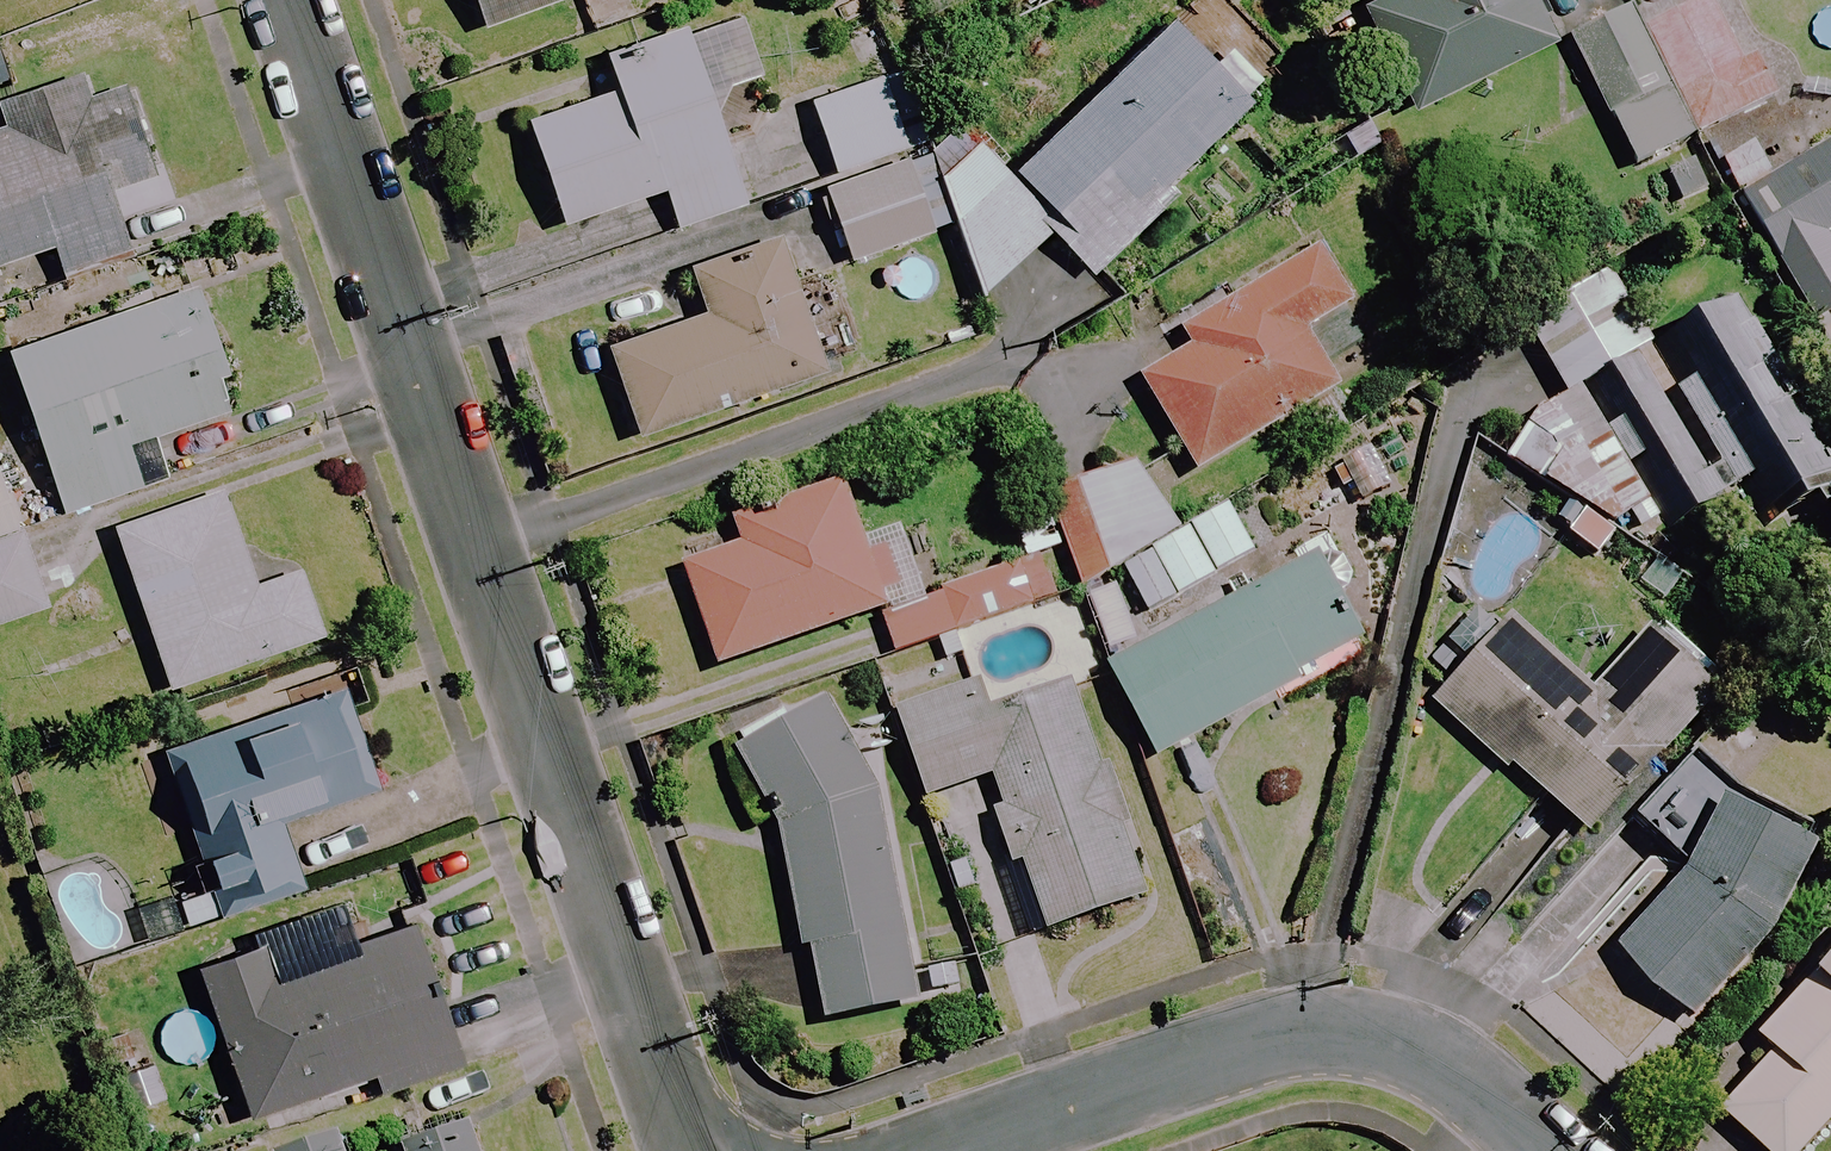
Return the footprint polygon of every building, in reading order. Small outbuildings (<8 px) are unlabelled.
[(485,31),(573,0),(474,0),(485,31)] [(1528,0),(1383,0),(1365,9),(1414,113),(1551,47),(1528,0)] [(1694,141),(1767,104),(1732,36),(1714,0),(1702,0),(1638,32),(1694,141)] [(1694,141),(1638,32),(1629,15),(1574,44),(1638,169),(1694,141)] [(1215,69),(1169,22),(1014,173),(1066,227),(1054,238),(1094,279),(1160,214),(1151,204),(1268,90),(1232,53),(1215,69)] [(719,130),(687,31),(605,57),(617,95),(528,124),(561,228),(666,195),(677,230),(823,183),(923,151),(898,73),(719,130)] [(109,74),(12,105),(19,126),(0,132),(0,270),(57,252),(64,273),(128,253),(110,195),(144,184),(109,74)] [(1741,194),(1816,327),(1830,318),(1830,242),(1828,237),(1830,235),(1830,143),(1741,194)] [(1052,241),(982,146),(939,178),(979,296),(1052,241)] [(952,235),(926,159),(826,193),(852,269),(952,235)] [(813,298),(789,226),(683,262),(702,319),(609,350),(639,438),(861,363),(837,290),(813,298)] [(1353,307),(1322,252),(1182,330),(1194,351),(1144,378),(1198,474),(1341,394),(1307,333),(1353,307)] [(1695,514),(1775,467),(1806,521),(1830,507),(1830,437),(1747,293),(1692,325),(1656,346),(1612,266),(1522,316),(1565,395),(1538,409),(1512,463),(1618,532),(1631,524),(1643,544),(1695,514)] [(238,411),(198,292),(10,356),(65,517),(143,490),(128,448),(238,411)] [(1173,549),(1142,463),(1054,496),(1050,502),(1080,583),(1173,549)] [(11,473),(0,477),(0,625),(46,610),(15,516),(24,513),(11,473)] [(865,541),(842,477),(732,515),(744,547),(684,568),(720,670),(880,613),(896,657),(941,641),(901,528),(865,541)] [(255,590),(223,495),(116,531),(170,691),(322,640),(299,575),(255,590)] [(1341,599),(1320,559),(1233,605),(1230,600),(1108,665),(1160,761),(1353,659),(1326,608),(1341,599)] [(1596,693),(1511,619),(1436,705),(1590,840),(1728,683),(1658,622),(1596,693)] [(1153,897),(1078,685),(989,716),(974,671),(892,700),(928,801),(993,778),(1048,934),(1153,897)] [(880,781),(830,691),(738,740),(780,816),(804,938),(814,936),(829,1012),(922,993),(880,781)] [(359,734),(345,694),(169,756),(225,916),(304,888),(281,824),(368,794),(349,738),(359,734)] [(1824,876),(1740,802),(1698,765),(1639,832),(1688,877),(1618,956),(1693,1023),(1824,876)] [(461,1069),(416,930),(311,964),(304,941),(202,974),(250,1120),(376,1080),(381,1096),(461,1069)] [(1758,1038),(1775,1055),(1721,1112),(1763,1150),(1805,1150),(1830,1123),(1830,960),(1758,1038)] [(471,1124),(399,1148),(400,1150),(480,1150),(471,1124)] [(341,1137),(300,1150),(346,1150),(341,1137)]
